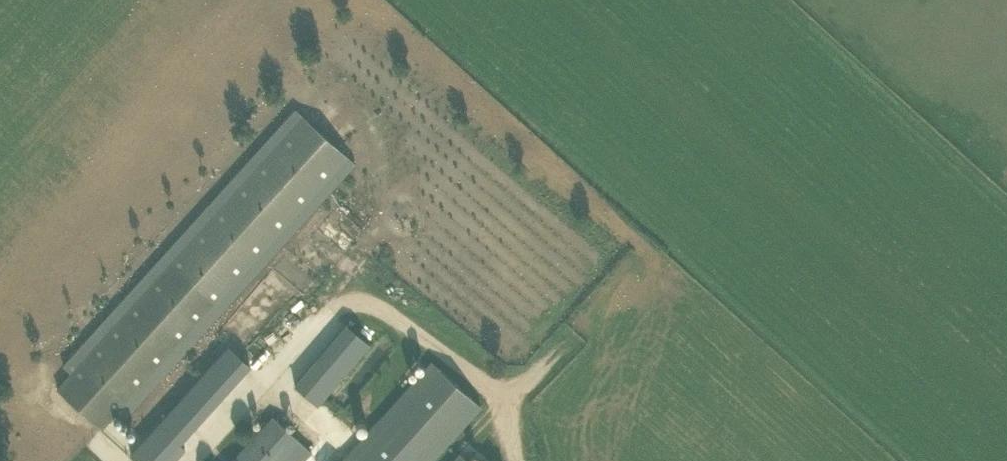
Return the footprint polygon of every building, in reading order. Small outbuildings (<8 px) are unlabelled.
[(355,162),(296,109),(63,365),(71,372),(57,388),(101,427),(115,412),(123,419),(355,162)] [(347,321),(293,382),(318,404),(372,343),(347,321)] [(481,405),(432,361),(369,431),(342,460),(430,460),(481,405)] [(288,429),(273,415),(232,460),(302,460),(312,450),(288,429)] [(130,452),(140,460),(172,460),(185,446),(181,443),(158,421),(143,437),(130,452)] [(468,459),(461,453),(453,460),(470,460),(468,459)]
